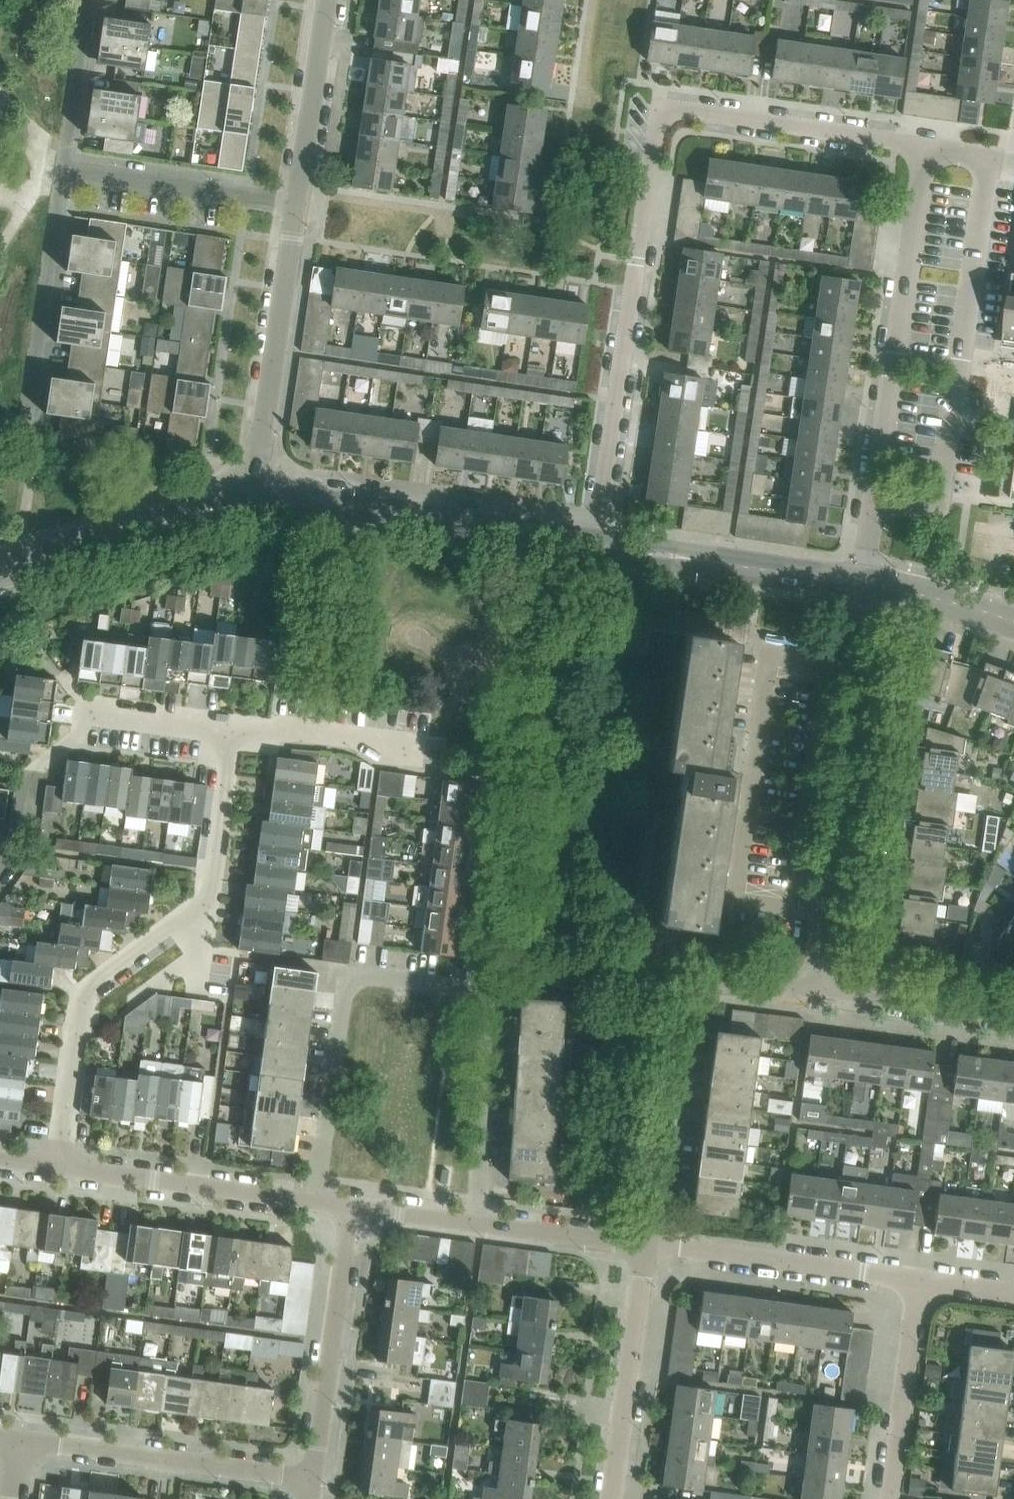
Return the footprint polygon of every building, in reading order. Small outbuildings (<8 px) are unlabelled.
[(124,8),(160,13),(162,1),(155,0),(126,0),(124,8)] [(268,0),(215,0),(214,10),(240,14),(235,49),(260,52),(268,0)] [(417,18),(420,0),(380,0),(378,12),(417,18)] [(456,24),(465,25),(469,0),(459,0),(456,24)] [(470,24),(480,26),(484,1),(479,0),(474,0),(470,24)] [(562,0),(523,0),(522,6),(561,12),(562,0)] [(834,9),(835,0),(833,0),(810,0),(809,6),(834,9)] [(859,13),(860,4),(835,0),(834,9),(859,13)] [(918,9),(927,10),(928,0),(919,0),(918,9)] [(999,0),(971,0),(968,17),(1004,22),(1007,1),(999,0)] [(885,8),(860,4),(859,13),(884,17),(885,8)] [(557,37),(561,12),(522,6),(518,31),(557,37)] [(885,8),(884,17),(910,20),(911,11),(885,8)] [(918,9),(914,30),(923,31),(927,10),(918,9)] [(378,12),(374,37),(378,37),(377,49),(393,51),(417,55),(419,43),(420,44),(424,19),(417,18),(378,12)] [(105,42),(119,44),(148,48),(151,25),(104,17),(103,17),(99,41),(100,41),(105,41),(105,42)] [(1004,22),(968,17),(965,37),(1001,43),(1004,22)] [(197,35),(210,37),(212,22),(199,20),(197,35)] [(647,61),(673,64),(679,26),(653,22),(647,61)] [(452,33),(464,35),(465,25),(456,24),(453,23),(452,33)] [(480,26),(470,24),(466,49),(477,51),(480,26)] [(703,29),(679,26),(673,64),(698,68),(703,29)] [(698,68),(723,72),(728,33),(703,29),(698,68)] [(914,30),(911,50),(920,52),(923,31),(914,30)] [(553,62),(557,37),(518,31),(515,56),(553,62)] [(754,37),(728,33),(723,72),(748,75),(751,55),(763,57),(767,33),(755,31),(754,37)] [(772,79),(798,83),(803,44),(778,40),(779,34),(767,33),(763,57),(775,58),(772,79)] [(1001,43),(965,37),(962,58),(998,63),(1001,43)] [(148,48),(119,44),(105,42),(105,41),(100,41),(99,41),(96,64),(97,64),(115,67),(144,71),(148,48)] [(828,48),(803,44),(798,83),(823,86),(828,48)] [(823,86),(848,90),(853,52),(828,48),(823,86)] [(251,112),(260,52),(235,49),(230,84),(203,80),(200,104),(251,112)] [(473,76),(477,51),(466,49),(462,74),(473,76)] [(911,50),(908,71),(917,72),(920,52),(911,50)] [(371,60),(367,84),(406,90),(412,91),(415,67),(417,55),(393,51),(393,52),(391,63),(371,60)] [(862,92),(872,94),(878,55),(862,53),(853,52),(848,90),(862,92)] [(192,63),(206,65),(207,57),(193,55),(192,63)] [(878,55),(872,94),(898,98),(904,59),(878,55)] [(549,87),(553,62),(515,56),(511,82),(549,87)] [(998,63),(962,58),(959,79),(995,84),(998,63)] [(448,71),(444,96),(453,97),(456,72),(448,71)] [(908,71),(905,91),(914,92),(917,72),(908,71)] [(959,79),(957,98),(962,99),(959,123),(976,125),(980,102),(992,103),(995,84),(959,79)] [(138,91),(140,83),(123,81),(122,89),(138,91)] [(363,110),(402,116),(406,90),(367,84),(363,110)] [(92,89),(89,112),(137,119),(141,96),(112,91),(93,89),(92,89)] [(905,91),(902,114),(913,116),(917,92),(914,92),(905,91)] [(917,92),(913,116),(924,118),(928,94),(917,92)] [(928,94),(924,118),(936,119),(939,96),(928,94)] [(453,97),(444,96),(440,122),(449,123),(453,97)] [(939,96),(936,119),(947,121),(951,97),(939,96)] [(951,97),(947,121),(959,123),(962,99),(957,98),(951,97)] [(459,99),(455,124),(465,125),(469,100),(459,99)] [(242,172),(251,112),(200,104),(196,128),(222,132),(217,167),(217,168),(242,172)] [(503,131),(542,137),(546,111),(507,105),(503,131)] [(402,116),(363,110),(360,136),(398,142),(402,116)] [(89,112),(85,135),(86,135),(105,138),(103,151),(132,155),(134,142),(137,119),(89,112)] [(440,122),(437,147),(446,149),(449,123),(440,122)] [(465,125),(455,124),(452,149),(461,150),(465,125)] [(503,131),(500,156),(538,162),(542,137),(503,131)] [(398,142),(360,136),(356,162),(394,167),(398,142)] [(192,146),(183,145),(181,160),(190,162),(192,146)] [(437,147),(433,173),(442,174),(446,149),(437,147)] [(452,149),(448,174),(458,175),(461,150),(452,149)] [(535,187),(538,162),(500,156),(496,181),(535,187)] [(710,159),(706,182),(704,195),(704,199),(729,203),(735,163),(710,159)] [(394,167),(356,162),(352,186),(391,191),(394,167)] [(760,167),(735,163),(729,203),(754,207),(760,167)] [(785,171),(760,167),(754,207),(779,210),(785,171)] [(810,174),(785,171),(779,210),(804,214),(810,174)] [(442,174),(433,173),(429,197),(439,199),(442,174)] [(458,175),(448,174),(445,200),(454,201),(458,175)] [(835,178),(810,174),(804,214),(829,218),(835,178)] [(682,178),(681,191),(704,195),(706,182),(682,178)] [(860,182),(835,178),(829,218),(854,221),(855,220),(856,208),(858,196),(860,182)] [(531,212),(535,187),(496,181),(492,206),(531,212)] [(681,191),(679,204),(702,207),(704,199),(704,195),(681,191)] [(882,200),(858,196),(856,208),(880,212),(882,200)] [(880,212),(856,208),(855,220),(878,224),(880,212)] [(91,237),(71,234),(69,253),(118,260),(123,225),(123,223),(74,216),(74,218),(93,220),(91,237)] [(677,216),(675,229),(699,233),(700,220),(677,216)] [(855,220),(854,221),(853,232),(877,235),(878,224),(855,220)] [(699,233),(675,229),(673,241),(697,245),(698,236),(699,233)] [(877,235),(853,232),(851,244),(875,247),(877,235)] [(216,275),(217,269),(221,240),(221,238),(198,235),(198,236),(192,272),(167,268),(165,285),(224,294),(227,277),(216,275)] [(722,249),(724,239),(698,236),(697,245),(722,249)] [(749,243),(724,239),(722,249),(747,253),(749,243)] [(749,243),(747,252),(772,256),(774,247),(749,243)] [(875,247),(851,244),(849,255),(873,259),(875,247)] [(774,247),(772,256),(797,260),(799,251),(774,247)] [(722,255),(683,249),(679,275),(718,280),(722,255)] [(799,251),(797,260),(822,263),(824,254),(799,251)] [(83,291),(112,295),(118,260),(69,253),(66,271),(85,274),(83,291)] [(824,254),(822,263),(847,267),(849,258),(824,254)] [(849,258),(847,267),(871,271),(873,259),(849,255),(849,258)] [(756,286),(765,287),(769,262),(760,261),(756,286)] [(333,303),(332,308),(357,312),(362,272),(337,268),(337,270),(313,267),(310,286),(334,290),(333,303)] [(774,270),(771,289),(780,290),(783,272),(774,270)] [(388,276),(362,272),(357,312),(382,315),(388,276)] [(1013,273),(1011,284),(1012,284),(1004,341),(1013,342),(1013,273)] [(718,280),(679,275),(676,300),(714,305),(718,280)] [(160,278),(146,276),(143,300),(156,302),(160,278)] [(412,280),(388,276),(382,315),(407,319),(412,280)] [(856,301),(859,283),(859,282),(821,277),(819,296),(856,301)] [(437,283),(412,280),(407,319),(432,323),(437,283)] [(463,287),(437,283),(432,323),(457,327),(463,287)] [(182,342),(205,346),(205,345),(210,316),(211,310),(222,311),(224,294),(165,285),(162,302),(187,306),(182,342)] [(308,300),(333,303),(334,290),(310,286),(308,300)] [(753,311),(761,312),(765,287),(756,286),(753,311)] [(777,311),(780,290),(771,289),(768,310),(777,311)] [(481,329),(507,333),(512,294),(487,290),(481,329)] [(61,306),(58,324),(107,331),(112,295),(83,291),(83,292),(80,308),(61,306)] [(537,298),(512,294),(507,333),(532,337),(537,298)] [(819,296),(816,316),(853,322),(856,301),(819,296)] [(532,337),(556,340),(562,302),(537,298),(532,337)] [(308,300),(306,313),(331,316),(332,308),(333,303),(308,300)] [(714,305),(676,300),(672,325),(711,330),(714,305)] [(588,306),(562,302),(556,340),(582,344),(588,306)] [(777,311),(768,310),(765,330),(774,332),(777,311)] [(749,336),(758,337),(761,312),(753,311),(749,336)] [(329,329),(331,316),(306,313),(304,326),(329,329)] [(853,322),(817,317),(816,316),(805,315),(802,336),(814,337),(850,342),(853,322)] [(58,324),(55,342),(75,345),(72,362),(102,367),(107,331),(58,324)] [(157,325),(150,324),(144,328),(143,336),(156,338),(157,325)] [(672,325),(668,350),(689,353),(687,365),(713,369),(714,358),(707,357),(711,330),(672,325)] [(304,326),(302,339),(327,343),(329,329),(304,326)] [(771,352),(774,332),(765,330),(762,351),(771,352)] [(745,364),(754,365),(758,337),(749,336),(745,364)] [(142,337),(140,355),(153,357),(156,339),(142,337)] [(814,337),(811,358),(847,363),(850,342),(814,337)] [(327,343),(302,339),(301,351),(325,355),(326,346),(327,343)] [(201,376),(205,346),(182,342),(177,379),(152,375),(149,392),(208,401),(211,384),(200,382),(201,376)] [(325,355),(350,358),(352,349),(326,346),(325,355)] [(350,358),(375,362),(376,353),(352,349),(350,358)] [(771,352),(762,351),(759,371),(768,373),(771,352)] [(375,362),(400,366),(401,357),(376,353),(375,362)] [(324,361),(300,357),(298,369),(322,373),(323,370),(324,361)] [(400,366),(425,370),(426,361),(401,357),(400,366)] [(811,358),(808,379),(844,384),(847,363),(811,358)] [(323,370),(347,374),(348,364),(324,361),(323,370)] [(451,364),(426,361),(425,370),(450,373),(451,364)] [(97,402),(102,367),(72,362),(72,363),(70,380),(50,377),(48,395),(97,402)] [(374,368),(348,364),(347,374),(373,378),(374,368)] [(712,369),(687,365),(685,377),(664,374),(661,399),(699,405),(703,380),(711,382),(712,369)] [(373,378),(399,382),(400,372),(374,368),(373,378)] [(475,368),(474,377),(500,381),(501,372),(475,368)] [(321,384),(322,373),(298,369),(296,381),(321,384)] [(127,407),(141,409),(146,373),(132,371),(127,407)] [(765,393),(768,373),(759,371),(756,392),(765,393)] [(425,376),(400,372),(399,382),(423,385),(425,376)] [(500,381),(525,385),(526,375),(501,372),(500,381)] [(551,379),(526,375),(525,385),(550,388),(551,379)] [(471,392),(473,383),(449,379),(448,389),(471,392)] [(550,388),(575,392),(576,383),(551,379),(550,388)] [(808,379),(805,399),(841,404),(844,384),(808,379)] [(296,381),(295,393),(319,396),(321,384),(296,381)] [(497,396),(498,387),(473,383),(471,392),(497,396)] [(999,415),(1013,417),(1013,386),(1008,385),(1003,384),(999,415)] [(747,412),(750,387),(740,386),(736,410),(747,412)] [(497,396),(523,400),(524,391),(498,387),(497,396)] [(523,400),(549,404),(550,394),(524,391),(523,400)] [(189,453),(189,452),(194,423),(195,416),(206,418),(208,401),(149,392),(147,409),(172,413),(166,449),(166,450),(189,453)] [(765,393),(756,392),(753,413),(762,414),(765,393)] [(293,405),(315,408),(317,408),(319,396),(295,393),(293,405)] [(549,404),(573,407),(574,398),(550,394),(549,404)] [(94,422),(97,402),(48,395),(45,414),(64,416),(62,433),(43,431),(43,432),(95,439),(95,438),(97,422),(94,422)] [(841,404),(805,399),(791,397),(788,418),(802,420),(838,425),(841,404)] [(661,399),(657,424),(696,430),(699,405),(661,399)] [(293,405),(291,416),(313,420),(315,408),(293,405)] [(311,447),(335,451),(341,412),(317,409),(317,408),(315,408),(313,420),(311,431),(313,432),(311,447)] [(736,410),(733,435),(743,437),(747,412),(736,410)] [(367,416),(341,412),(335,451),(361,455),(367,416)] [(759,435),(762,414),(753,413),(750,433),(759,435)] [(289,428),(311,431),(313,420),(291,416),(289,428)] [(361,455),(387,459),(393,420),(367,416),(361,455)] [(417,424),(393,420),(387,459),(412,462),(415,442),(427,443),(430,419),(418,417),(417,424)] [(436,466),(460,469),(466,431),(442,427),(443,421),(430,419),(427,443),(439,445),(436,466)] [(802,420),(798,440),(835,446),(838,425),(802,420)] [(111,424),(109,440),(136,444),(138,428),(111,424)] [(696,430),(657,424),(653,449),(692,455),(696,430)] [(460,469),(486,473),(491,434),(466,431),(460,469)] [(759,435),(750,433),(746,454),(756,455),(759,435)] [(486,473),(511,477),(517,438),(491,434),(486,473)] [(739,462),(743,437),(733,435),(729,460),(739,462)] [(511,477),(537,481),(543,442),(517,438),(511,477)] [(832,466),(835,446),(798,440),(789,439),(786,460),(795,461),(832,466)] [(567,446),(543,442),(537,481),(561,484),(567,446)] [(653,449),(650,474),(688,480),(692,455),(653,449)] [(753,476),(756,455),(746,454),(743,475),(753,476)] [(729,460),(725,485),(736,487),(739,462),(729,460)] [(795,461),(792,482),(829,487),(832,466),(795,461)] [(646,500),(684,505),(688,480),(650,474),(646,500)] [(753,476),(743,475),(740,495),(750,497),(753,476)] [(792,482),(789,502),(825,507),(829,487),(792,482)] [(732,512),(736,487),(725,485),(721,511),(732,512)] [(740,495),(738,513),(747,515),(750,497),(740,495)] [(787,521),(797,522),(809,524),(823,526),(825,507),(789,502),(787,521)] [(684,505),(681,529),(693,531),(696,507),(684,505)] [(696,507),(693,531),(707,533),(710,509),(696,507)] [(716,534),(720,511),(710,509),(707,533),(716,534)] [(720,511),(716,534),(728,536),(732,512),(721,511),(720,511)] [(747,515),(738,513),(734,537),(746,539),(750,515),(747,515)] [(746,539),(758,541),(761,517),(750,515),(746,539)] [(773,519),(761,517),(758,541),(770,542),(773,519)] [(770,542),(782,544),(785,523),(785,520),(773,519),(770,542)] [(787,521),(785,520),(785,523),(782,544),(793,546),(797,522),(787,521)] [(793,546),(805,548),(809,524),(797,522),(793,546)] [(256,583),(265,585),(268,569),(258,568),(256,583)] [(276,570),(268,569),(265,585),(274,586),(276,570)] [(211,594),(220,595),(222,581),(213,580),(211,594)] [(232,582),(222,581),(220,595),(230,597),(232,582)] [(175,608),(177,595),(168,594),(166,607),(175,608)] [(185,596),(177,595),(175,608),(183,610),(185,596)] [(684,791),(677,836),(664,924),(705,931),(728,775),(726,775),(728,764),(732,764),(735,744),(717,741),(731,642),(747,645),(751,622),(630,604),(623,651),(646,654),(649,630),(686,635),(691,636),(671,767),(666,766),(663,788),(684,791)] [(130,622),(132,609),(123,607),(121,621),(130,622)] [(142,610),(132,609),(130,622),(140,623),(142,610)] [(101,614),(99,629),(107,630),(109,615),(101,614)] [(229,684),(238,624),(216,621),(213,642),(210,674),(208,686),(224,688),(224,683),(229,684)] [(231,677),(246,679),(252,680),(259,627),(238,624),(231,677)] [(252,680),(274,683),(281,629),(259,627),(252,680)] [(164,684),(165,680),(171,637),(149,634),(147,648),(143,689),(155,691),(156,683),(164,684)] [(179,682),(186,683),(192,639),(171,637),(165,680),(164,684),(163,692),(178,694),(179,682)] [(77,681),(99,683),(105,642),(72,638),(68,662),(80,663),(77,681)] [(210,674),(213,642),(192,639),(186,683),(208,686),(210,674)] [(99,683),(120,686),(126,645),(105,642),(99,683)] [(147,648),(126,645),(120,686),(143,689),(147,648)] [(939,701),(955,705),(966,667),(950,663),(953,653),(931,647),(920,692),(940,697),(939,701)] [(981,672),(966,667),(955,705),(969,710),(971,706),(989,713),(1005,670),(984,662),(981,672)] [(54,701),(57,680),(40,678),(41,666),(17,663),(13,695),(54,701)] [(1013,727),(1013,673),(1005,670),(989,713),(1007,719),(1006,724),(1013,727)] [(13,695),(10,717),(51,723),(54,701),(13,695)] [(0,724),(0,750),(29,755),(31,743),(48,746),(51,723),(10,717),(1,715),(0,724)] [(910,767),(955,773),(958,754),(962,754),(965,738),(926,727),(923,747),(913,745),(910,767)] [(277,757),(274,780),(315,785),(320,751),(291,749),(290,759),(277,757)] [(63,787),(46,785),(42,811),(60,813),(62,801),(83,804),(88,763),(67,760),(63,787)] [(83,804),(104,807),(110,766),(88,763),(83,804)] [(104,807),(126,810),(132,775),(132,769),(110,766),(104,807)] [(917,789),(915,805),(954,810),(957,793),(952,792),(955,773),(910,767),(907,788),(917,789)] [(380,771),(374,814),(383,815),(385,796),(389,797),(392,772),(380,771)] [(404,774),(392,772),(389,797),(401,798),(404,774)] [(152,778),(132,775),(126,810),(125,816),(146,818),(152,778)] [(146,818),(167,821),(173,781),(152,778),(146,818)] [(363,778),(361,791),(371,793),(372,779),(363,778)] [(443,779),(440,801),(476,806),(479,784),(443,779)] [(325,787),(315,785),(274,780),(273,787),(265,786),(263,800),(271,801),(322,809),(325,787)] [(167,821),(202,826),(207,786),(173,781),(167,821)] [(0,789),(0,804),(7,805),(9,790),(0,789)] [(369,809),(371,793),(361,791),(359,808),(369,809)] [(1006,792),(1002,802),(1011,805),(1013,798),(1013,795),(1006,792)] [(271,801),(268,821),(301,827),(314,829),(323,830),(326,809),(322,809),(271,801)] [(429,821),(473,827),(476,806),(440,801),(437,822),(429,821)] [(900,836),(899,840),(944,846),(946,836),(947,827),(952,828),(954,810),(915,805),(913,820),(902,818),(900,836)] [(380,836),(383,815),(374,814),(371,835),(380,836)] [(365,836),(367,818),(354,816),(352,834),(365,836)] [(259,843),(299,849),(307,850),(311,851),(313,836),(314,829),(301,827),(268,821),(262,820),(262,821),(255,820),(253,832),(260,834),(260,836),(259,842),(259,843)] [(429,821),(428,830),(423,829),(422,836),(421,842),(423,842),(470,848),(472,836),(473,827),(429,821)] [(1001,836),(999,842),(1006,847),(1013,835),(1013,833),(1005,826),(1001,836)] [(91,832),(89,842),(99,843),(100,833),(91,832)] [(368,857),(377,858),(383,859),(386,837),(380,836),(371,835),(368,857)] [(55,848),(76,851),(77,842),(56,839),(55,848)] [(942,865),(944,846),(899,840),(896,861),(907,863),(904,878),(944,884),(946,866),(942,865)] [(307,850),(299,849),(259,843),(259,842),(252,841),(250,854),(257,855),(256,864),(296,870),(304,871),(307,850)] [(994,853),(995,843),(983,841),(981,851),(994,853)] [(97,854),(98,845),(77,842),(76,851),(97,854)] [(362,858),(363,847),(326,842),(325,853),(362,858)] [(422,864),(468,870),(470,848),(423,842),(420,863),(422,864)] [(97,854),(119,857),(120,848),(98,845),(97,854)] [(140,860),(141,851),(120,848),(119,857),(140,860)] [(140,860),(161,863),(163,854),(141,851),(140,860)] [(990,853),(977,852),(975,863),(988,864),(990,853)] [(54,879),(57,857),(37,854),(22,875),(40,877),(54,879)] [(196,868),(197,858),(163,854),(161,863),(196,868)] [(366,878),(374,879),(380,880),(383,859),(377,858),(368,857),(366,878)] [(349,862),(347,877),(359,879),(361,863),(349,862)] [(112,864),(109,887),(150,893),(153,870),(112,864)] [(293,891),(296,870),(256,864),(253,885),(288,891),(293,891)] [(468,870),(422,864),(420,874),(430,876),(429,887),(465,891),(468,870)] [(52,889),(54,879),(40,877),(39,887),(52,889)] [(357,895),(359,879),(347,877),(345,893),(357,895)] [(366,878),(363,900),(372,901),(374,879),(366,878)] [(892,892),(889,913),(934,920),(937,900),(941,901),(944,884),(904,878),(902,893),(892,892)] [(984,882),(978,897),(985,902),(994,889),(984,882)] [(247,884),(244,905),(285,911),(288,891),(253,885),(247,884)] [(465,891),(429,887),(419,885),(416,907),(426,908),(462,913),(465,891)] [(109,887),(106,907),(126,911),(137,912),(147,914),(150,893),(109,887)] [(988,904),(985,902),(978,897),(973,911),(982,914),(988,904)] [(363,900),(360,918),(373,920),(383,921),(385,903),(372,901),(363,900)] [(342,921),(354,922),(356,904),(344,902),(342,921)] [(72,903),(69,924),(81,925),(101,930),(123,932),(124,927),(135,928),(137,912),(126,911),(106,907),(84,904),(72,903)] [(244,905),(241,927),(282,933),(293,935),(296,913),(285,911),(244,905)] [(426,908),(423,929),(459,934),(462,913),(426,908)] [(931,939),(934,920),(889,913),(886,934),(896,936),(894,951),(933,957),(936,939),(931,939)] [(21,926),(22,918),(0,915),(0,923),(21,926)] [(360,918),(357,943),(370,945),(373,920),(360,918)] [(382,946),(385,922),(383,921),(373,920),(370,945),(382,946)] [(1010,920),(1000,936),(996,933),(994,936),(990,964),(1013,966),(1013,922),(1010,920)] [(342,921),(339,941),(351,942),(354,922),(342,921)] [(101,930),(81,925),(69,924),(60,923),(57,944),(88,949),(98,951),(101,930)] [(958,923),(957,933),(966,935),(968,924),(958,923)] [(238,949),(241,949),(279,955),(282,933),(241,927),(238,949)] [(456,956),(459,934),(423,929),(421,951),(438,954),(449,955),(456,956)] [(324,939),(322,960),(348,964),(351,942),(339,941),(330,939),(324,939)] [(35,941),(32,963),(53,966),(74,969),(75,967),(86,968),(88,949),(57,944),(35,941)] [(12,960),(9,982),(50,988),(53,966),(32,963),(12,960)] [(274,967),(271,985),(314,990),(317,973),(317,972),(274,966),(273,967),(274,967)] [(236,984),(234,998),(247,1000),(249,986),(236,984)] [(314,990),(271,985),(268,1003),(269,1003),(312,1009),(315,990),(314,990)] [(0,999),(0,1010),(40,1015),(43,994),(2,988),(0,999)] [(169,1005),(171,996),(154,994),(148,999),(146,1015),(167,1018),(169,1005)] [(190,1007),(191,999),(171,996),(169,1005),(190,1007)] [(521,998),(519,1017),(564,1020),(565,1002),(565,1001),(521,998)] [(146,1021),(146,1015),(148,999),(125,1016),(123,1031),(144,1033),(146,1021)] [(213,1011),(215,1002),(191,999),(190,1007),(213,1011)] [(310,1026),(312,1009),(269,1003),(267,1021),(310,1026)] [(732,1009),(729,1033),(741,1034),(744,1011),(732,1009)] [(40,1015),(0,1010),(0,1032),(37,1037),(40,1015)] [(744,1011),(741,1034),(753,1036),(756,1012),(744,1011)] [(756,1012),(753,1036),(761,1037),(764,1037),(767,1014),(756,1012)] [(764,1037),(776,1039),(779,1015),(767,1014),(764,1037)] [(779,1015),(776,1039),(788,1040),(791,1017),(779,1015)] [(518,1035),(562,1038),(564,1020),(519,1017),(518,1035)] [(788,1040),(801,1042),(804,1019),(791,1017),(788,1040)] [(307,1044),(308,1044),(310,1027),(266,1021),(264,1039),(307,1044)] [(741,1034),(729,1033),(717,1031),(714,1050),(758,1056),(761,1037),(753,1036),(741,1034)] [(34,1059),(37,1037),(0,1032),(0,1054),(34,1059)] [(562,1038),(518,1035),(517,1053),(561,1056),(562,1038)] [(809,1035),(804,1074),(829,1078),(834,1038),(809,1035)] [(834,1038),(829,1078),(854,1081),(859,1042),(834,1038)] [(264,1039),(262,1057),(305,1062),(308,1044),(307,1044),(264,1039)] [(859,1042),(854,1081),(878,1084),(884,1045),(859,1042)] [(884,1045),(878,1084),(903,1088),(909,1048),(884,1045)] [(909,1048),(903,1088),(929,1091),(929,1089),(941,1090),(944,1065),(933,1064),(934,1052),(909,1048)] [(756,1074),(758,1056),(714,1050),(712,1068),(756,1074)] [(517,1053),(516,1071),(560,1074),(560,1073),(569,1074),(570,1057),(561,1057),(561,1056),(517,1053)] [(25,1079),(26,1071),(32,1072),(34,1059),(0,1054),(0,1076),(25,1079)] [(952,1094),(978,1098),(983,1058),(957,1055),(956,1067),(944,1065),(941,1090),(952,1092),(952,1094)] [(262,1057),(259,1074),(302,1080),(305,1062),(262,1057)] [(1008,1062),(983,1058),(978,1098),(1002,1101),(1008,1062)] [(145,1123),(146,1117),(153,1117),(161,1062),(151,1061),(141,1060),(137,1080),(132,1121),(145,1123)] [(182,1065),(161,1062),(153,1117),(174,1120),(182,1065)] [(1013,1103),(1013,1062),(1008,1062),(1002,1101),(1013,1103)] [(199,1117),(209,1118),(215,1076),(204,1075),(205,1068),(182,1065),(174,1120),(198,1123),(199,1117)] [(753,1091),(756,1074),(712,1068),(710,1086),(753,1091)] [(516,1071),(514,1089),(559,1092),(560,1074),(516,1071)] [(115,1077),(85,1073),(80,1112),(89,1114),(89,1115),(109,1118),(115,1077)] [(259,1074),(257,1092),(300,1098),(303,1080),(302,1080),(259,1074)] [(25,1079),(0,1076),(0,1098),(22,1100),(25,1079)] [(137,1080),(115,1077),(109,1118),(132,1121),(137,1080)] [(751,1109),(753,1091),(710,1086),(707,1103),(751,1109)] [(513,1107),(557,1110),(559,1092),(514,1089),(513,1107)] [(300,1098),(257,1092),(254,1110),(298,1116),(300,1098)] [(10,1133),(12,1121),(19,1122),(22,1100),(0,1098),(0,1131),(10,1133)] [(765,1111),(790,1114),(792,1102),(766,1099),(765,1111)] [(934,1142),(937,1119),(939,1102),(927,1101),(922,1141),(934,1142)] [(939,1102),(937,1119),(934,1142),(946,1144),(952,1104),(939,1102)] [(749,1127),(751,1109),(707,1103),(705,1121),(749,1127)] [(513,1107),(512,1125),(556,1128),(557,1110),(513,1107)] [(254,1110),(252,1127),(295,1134),(298,1116),(254,1110)] [(823,1123),(824,1115),(810,1113),(809,1121),(809,1122),(823,1123)] [(824,1115),(823,1123),(848,1127),(849,1118),(824,1115)] [(848,1127),(872,1130),(873,1122),(862,1120),(849,1118),(848,1127)] [(746,1145),(749,1127),(705,1121),(702,1139),(746,1145)] [(873,1122),(872,1130),(872,1134),(886,1136),(896,1137),(898,1125),(873,1122)] [(240,1125),(238,1145),(293,1152),(293,1151),(295,1134),(252,1127),(240,1125)] [(510,1143),(555,1146),(556,1128),(512,1125),(510,1143)] [(820,1140),(822,1132),(822,1131),(808,1129),(808,1130),(807,1138),(820,1140)] [(822,1131),(822,1132),(820,1140),(845,1144),(847,1135),(822,1131)] [(971,1147),(980,1149),(982,1134),(973,1133),(971,1147)] [(871,1139),(870,1147),(884,1149),(886,1136),(872,1134),(871,1138),(871,1139)] [(870,1147),(871,1139),(871,1138),(847,1135),(845,1144),(862,1146),(870,1147)] [(1013,1149),(1013,1140),(997,1137),(996,1146),(1013,1149)] [(744,1163),(746,1145),(702,1139),(700,1157),(744,1163)] [(890,1187),(884,1226),(910,1230),(911,1223),(922,1225),(922,1226),(929,1179),(930,1169),(931,1159),(934,1142),(922,1141),(917,1178),(891,1174),(890,1187)] [(510,1143),(509,1161),(553,1164),(555,1146),(510,1143)] [(979,1163),(980,1149),(971,1147),(970,1161),(979,1163)] [(1013,1166),(1013,1157),(995,1154),(993,1163),(1013,1166)] [(700,1157),(697,1175),(741,1181),(744,1163),(700,1157)] [(943,1161),(931,1159),(930,1169),(942,1171),(943,1161)] [(508,1179),(552,1183),(553,1164),(509,1161),(508,1179)] [(835,1220),(859,1223),(865,1184),(867,1171),(862,1170),(842,1167),(841,1180),(835,1220)] [(442,1169),(440,1183),(447,1183),(448,1170),(442,1170),(442,1169)] [(785,1213),(810,1216),(815,1177),(790,1174),(785,1213)] [(741,1181),(697,1175),(695,1193),(739,1198),(741,1181)] [(815,1177),(810,1216),(835,1220),(841,1180),(816,1177),(815,1177)] [(929,1179),(922,1226),(923,1226),(923,1225),(934,1226),(933,1233),(959,1237),(964,1197),(940,1194),(942,1181),(929,1179)] [(859,1223),(884,1226),(890,1187),(865,1184),(859,1223)] [(736,1217),(739,1198),(695,1193),(692,1211),(736,1217)] [(959,1237),(983,1240),(988,1200),(964,1197),(959,1237)] [(983,1240),(1008,1243),(1013,1204),(988,1200),(983,1240)] [(11,1262),(13,1245),(18,1211),(0,1208),(0,1260),(11,1262)] [(37,1263),(39,1248),(44,1214),(18,1211),(13,1245),(29,1247),(27,1261),(37,1263)] [(71,1218),(44,1214),(39,1248),(55,1251),(53,1265),(64,1266),(66,1252),(71,1218)] [(91,1270),(107,1272),(113,1231),(96,1229),(98,1219),(97,1219),(96,1221),(71,1218),(66,1252),(82,1254),(80,1269),(91,1270)] [(113,1231),(107,1272),(102,1307),(122,1310),(127,1275),(134,1276),(136,1261),(153,1264),(157,1230),(131,1226),(131,1224),(130,1224),(129,1233),(113,1231)] [(163,1265),(180,1267),(184,1233),(157,1230),(153,1264),(151,1278),(161,1280),(163,1265)] [(184,1233),(180,1267),(178,1282),(204,1286),(206,1271),(211,1237),(184,1233)] [(402,1258),(413,1260),(416,1235),(405,1233),(402,1258)] [(428,1236),(416,1235),(413,1260),(425,1262),(428,1236)] [(425,1262),(436,1263),(439,1238),(428,1236),(425,1262)] [(232,1290),(238,1241),(211,1237),(206,1271),(204,1286),(232,1290)] [(451,1240),(439,1238),(436,1263),(447,1265),(448,1265),(451,1240)] [(448,1265),(459,1266),(462,1241),(451,1240),(448,1265)] [(244,1276),(261,1279),(266,1245),(238,1241),(232,1290),(242,1291),(244,1276)] [(475,1243),(462,1241),(459,1266),(472,1267),(475,1243)] [(483,1244),(479,1268),(491,1270),(494,1245),(483,1244)] [(266,1245),(261,1279),(259,1294),(269,1295),(271,1280),(288,1282),(289,1272),(291,1261),(293,1246),(292,1246),(291,1248),(266,1245)] [(491,1270),(503,1272),(506,1247),(494,1245),(491,1270)] [(517,1248),(506,1247),(503,1272),(504,1272),(514,1274),(517,1248)] [(514,1274),(524,1275),(527,1250),(517,1248),(514,1274)] [(524,1275),(537,1277),(540,1251),(527,1250),(524,1275)] [(552,1253),(540,1251),(537,1277),(549,1278),(552,1253)] [(291,1261),(289,1272),(313,1276),(314,1264),(291,1261)] [(472,1267),(459,1266),(448,1265),(447,1265),(446,1276),(470,1279),(472,1267)] [(503,1272),(491,1270),(479,1268),(478,1280),(503,1283),(504,1272),(503,1272)] [(289,1272),(288,1282),(287,1284),(311,1288),(313,1276),(289,1272)] [(385,1305),(431,1311),(431,1310),(417,1308),(419,1293),(433,1295),(434,1284),(389,1278),(386,1299),(384,1298),(384,1305),(385,1305)] [(32,1298),(34,1288),(8,1284),(6,1294),(32,1298)] [(287,1284),(286,1296),(310,1300),(311,1288),(287,1284)] [(61,1292),(34,1288),(32,1298),(59,1302),(61,1292)] [(697,1329),(722,1333),(727,1295),(703,1291),(701,1307),(699,1318),(697,1329)] [(87,1295),(61,1292),(59,1302),(86,1305),(87,1295)] [(512,1295),(511,1305),(509,1320),(508,1322),(552,1328),(552,1327),(554,1328),(555,1322),(553,1321),(556,1301),(512,1295)] [(722,1333),(747,1336),(752,1298),(727,1295),(722,1333)] [(286,1296),(284,1308),(308,1311),(310,1300),(286,1296)] [(747,1336),(772,1340),(777,1301),(752,1298),(747,1336)] [(772,1340),(796,1343),(801,1305),(777,1301),(772,1340)] [(5,1302),(4,1312),(22,1315),(23,1305),(5,1302)] [(675,1315),(699,1318),(701,1307),(677,1303),(675,1315)] [(154,1315),(173,1317),(175,1307),(155,1305),(154,1315)] [(431,1311),(385,1305),(381,1332),(413,1337),(416,1320),(429,1322),(431,1311)] [(801,1305),(796,1343),(820,1346),(826,1308),(801,1305)] [(43,1307),(31,1306),(30,1316),(29,1320),(41,1321),(43,1307)] [(201,1311),(175,1307),(173,1317),(200,1321),(201,1311)] [(202,1307),(201,1311),(200,1321),(212,1322),(214,1309),(202,1307)] [(308,1311),(284,1308),(282,1320),(307,1323),(308,1311)] [(820,1346),(847,1350),(848,1338),(850,1327),(852,1312),(826,1308),(820,1346)] [(84,1323),(85,1313),(58,1309),(57,1319),(84,1323)] [(257,1318),(228,1315),(227,1324),(255,1328),(257,1318)] [(674,1327),(697,1329),(699,1318),(675,1315),(674,1327)] [(463,1327),(465,1317),(452,1316),(451,1325),(463,1327)] [(281,1332),(282,1322),(257,1318),(255,1328),(281,1332)] [(473,1318),(471,1328),(484,1330),(485,1320),(473,1318)] [(282,1320),(282,1322),(281,1332),(305,1335),(307,1323),(282,1320)] [(519,1333),(517,1350),(548,1354),(552,1328),(508,1322),(507,1331),(519,1333)] [(154,1323),(152,1332),(171,1335),(172,1325),(154,1323)] [(180,1326),(179,1336),(197,1339),(199,1329),(180,1326)] [(674,1327),(672,1339),(695,1342),(697,1329),(674,1327)] [(850,1327),(848,1338),(872,1342),(874,1330),(862,1329),(850,1327)] [(970,1345),(967,1363),(1011,1369),(1013,1350),(998,1348),(1000,1332),(972,1329),(970,1345)] [(207,1330),(206,1340),(225,1342),(226,1332),(207,1330)] [(381,1332),(378,1359),(419,1365),(423,1365),(425,1353),(412,1351),(413,1337),(381,1332)] [(236,1334),(235,1344),(253,1346),(254,1336),(236,1334)] [(278,1360),(280,1340),(254,1336),(253,1346),(252,1356),(278,1360)] [(848,1338),(847,1350),(871,1353),(872,1342),(848,1338)] [(672,1339),(670,1351),(694,1354),(695,1342),(672,1339)] [(0,1351),(0,1387),(20,1389),(25,1355),(27,1341),(15,1340),(14,1353),(0,1351)] [(47,1393),(51,1358),(53,1345),(42,1343),(40,1357),(25,1355),(20,1389),(47,1393)] [(67,1361),(51,1358),(47,1393),(73,1397),(72,1399),(73,1399),(77,1374),(93,1377),(97,1351),(69,1347),(67,1361)] [(516,1363),(503,1362),(502,1362),(499,1384),(514,1386),(515,1378),(545,1382),(548,1354),(517,1350),(516,1363)] [(847,1350),(845,1362),(869,1365),(871,1353),(847,1350)] [(133,1405),(138,1370),(140,1357),(124,1354),(97,1351),(93,1377),(109,1379),(106,1403),(107,1403),(107,1401),(133,1405)] [(670,1351),(669,1363),(692,1366),(694,1354),(670,1351)] [(161,1409),(166,1375),(168,1361),(140,1357),(138,1370),(133,1405),(161,1409)] [(161,1409),(188,1412),(192,1378),(175,1376),(177,1362),(168,1361),(166,1375),(161,1409)] [(845,1362),(843,1374),(867,1377),(869,1365),(845,1362)] [(669,1363),(667,1375),(691,1378),(692,1366),(669,1363)] [(967,1363),(965,1381),(1009,1387),(1011,1369),(967,1363)] [(194,1365),(192,1378),(188,1412),(215,1416),(219,1382),(202,1380),(204,1366),(194,1365)] [(215,1416),(242,1420),(247,1386),(250,1372),(247,1371),(245,1385),(229,1383),(231,1370),(221,1368),(219,1382),(215,1416)] [(702,1380),(715,1382),(717,1373),(703,1371),(702,1380)] [(256,1387),(258,1373),(250,1372),(247,1386),(242,1420),(268,1423),(267,1425),(268,1426),(272,1399),(274,1399),(275,1396),(272,1396),(273,1389),(256,1387)] [(740,1385),(741,1376),(737,1375),(728,1374),(726,1383),(740,1385)] [(867,1377),(843,1374),(842,1386),(866,1389),(867,1377)] [(740,1385),(756,1387),(757,1378),(747,1377),(741,1376),(740,1385)] [(454,1396),(456,1383),(430,1379),(428,1392),(454,1396)] [(488,1397),(490,1384),(464,1381),(462,1394),(488,1397)] [(777,1381),(776,1390),(789,1392),(791,1383),(777,1381)] [(965,1381),(962,1399),(1006,1405),(1009,1387),(965,1381)] [(791,1383),(789,1392),(805,1394),(806,1385),(791,1383)] [(712,1415),(715,1390),(676,1384),(673,1410),(712,1415)] [(866,1389),(842,1386),(840,1399),(864,1402),(866,1389)] [(428,1392),(427,1405),(452,1409),(454,1396),(428,1392)] [(462,1394),(461,1407),(486,1410),(488,1397),(462,1394)] [(768,1397),(765,1422),(774,1424),(777,1398),(768,1397)] [(962,1399),(960,1417),(1004,1423),(1006,1405),(962,1399)] [(813,1403),(809,1428),(849,1433),(853,1409),(813,1403)] [(750,1406),(748,1420),(757,1421),(759,1407),(750,1406)] [(367,1437),(412,1443),(413,1441),(416,1415),(400,1412),(371,1408),(368,1429),(367,1429),(366,1435),(367,1435),(367,1437)] [(708,1440),(712,1415),(673,1410),(669,1435),(708,1440)] [(960,1417),(958,1435),(1001,1440),(1004,1423),(960,1417)] [(506,1430),(504,1447),(536,1451),(539,1424),(495,1418),(493,1428),(506,1430)] [(755,1436),(757,1421),(748,1420),(747,1434),(755,1436)] [(772,1437),(774,1424),(765,1422),(763,1436),(772,1437)] [(846,1459),(849,1433),(809,1428),(806,1454),(846,1459)] [(950,1434),(948,1451),(955,1452),(999,1458),(1001,1440),(958,1435),(950,1434)] [(669,1435),(666,1460),(705,1465),(708,1440),(669,1435)] [(409,1469),(411,1452),(412,1443),(367,1437),(364,1463),(395,1468),(409,1469)] [(446,1457),(447,1447),(431,1445),(430,1455),(446,1457)] [(489,1458),(487,1472),(532,1478),(536,1451),(504,1447),(502,1460),(489,1458)] [(955,1452),(953,1470),(997,1476),(999,1458),(955,1452)] [(806,1454),(803,1478),(842,1483),(846,1459),(806,1454)] [(454,1458),(452,1468),(465,1469),(466,1460),(454,1458)] [(666,1460),(662,1485),(702,1490),(705,1465),(666,1460)] [(740,1470),(754,1472),(755,1463),(741,1461),(740,1470)] [(364,1463),(360,1489),(401,1495),(405,1495),(407,1483),(394,1481),(395,1468),(364,1463)] [(769,1465),(755,1463),(754,1472),(768,1474),(769,1465)] [(953,1470),(950,1489),(994,1495),(997,1476),(953,1470)] [(531,1484),(533,1485),(534,1478),(532,1478),(487,1472),(487,1473),(500,1474),(498,1488),(485,1486),(483,1498),(472,1497),(472,1498),(529,1498),(531,1484)] [(800,1498),(840,1498),(842,1483),(803,1478),(800,1498)] [(90,1492),(64,1489),(64,1486),(63,1486),(61,1498),(89,1498),(90,1492)]
